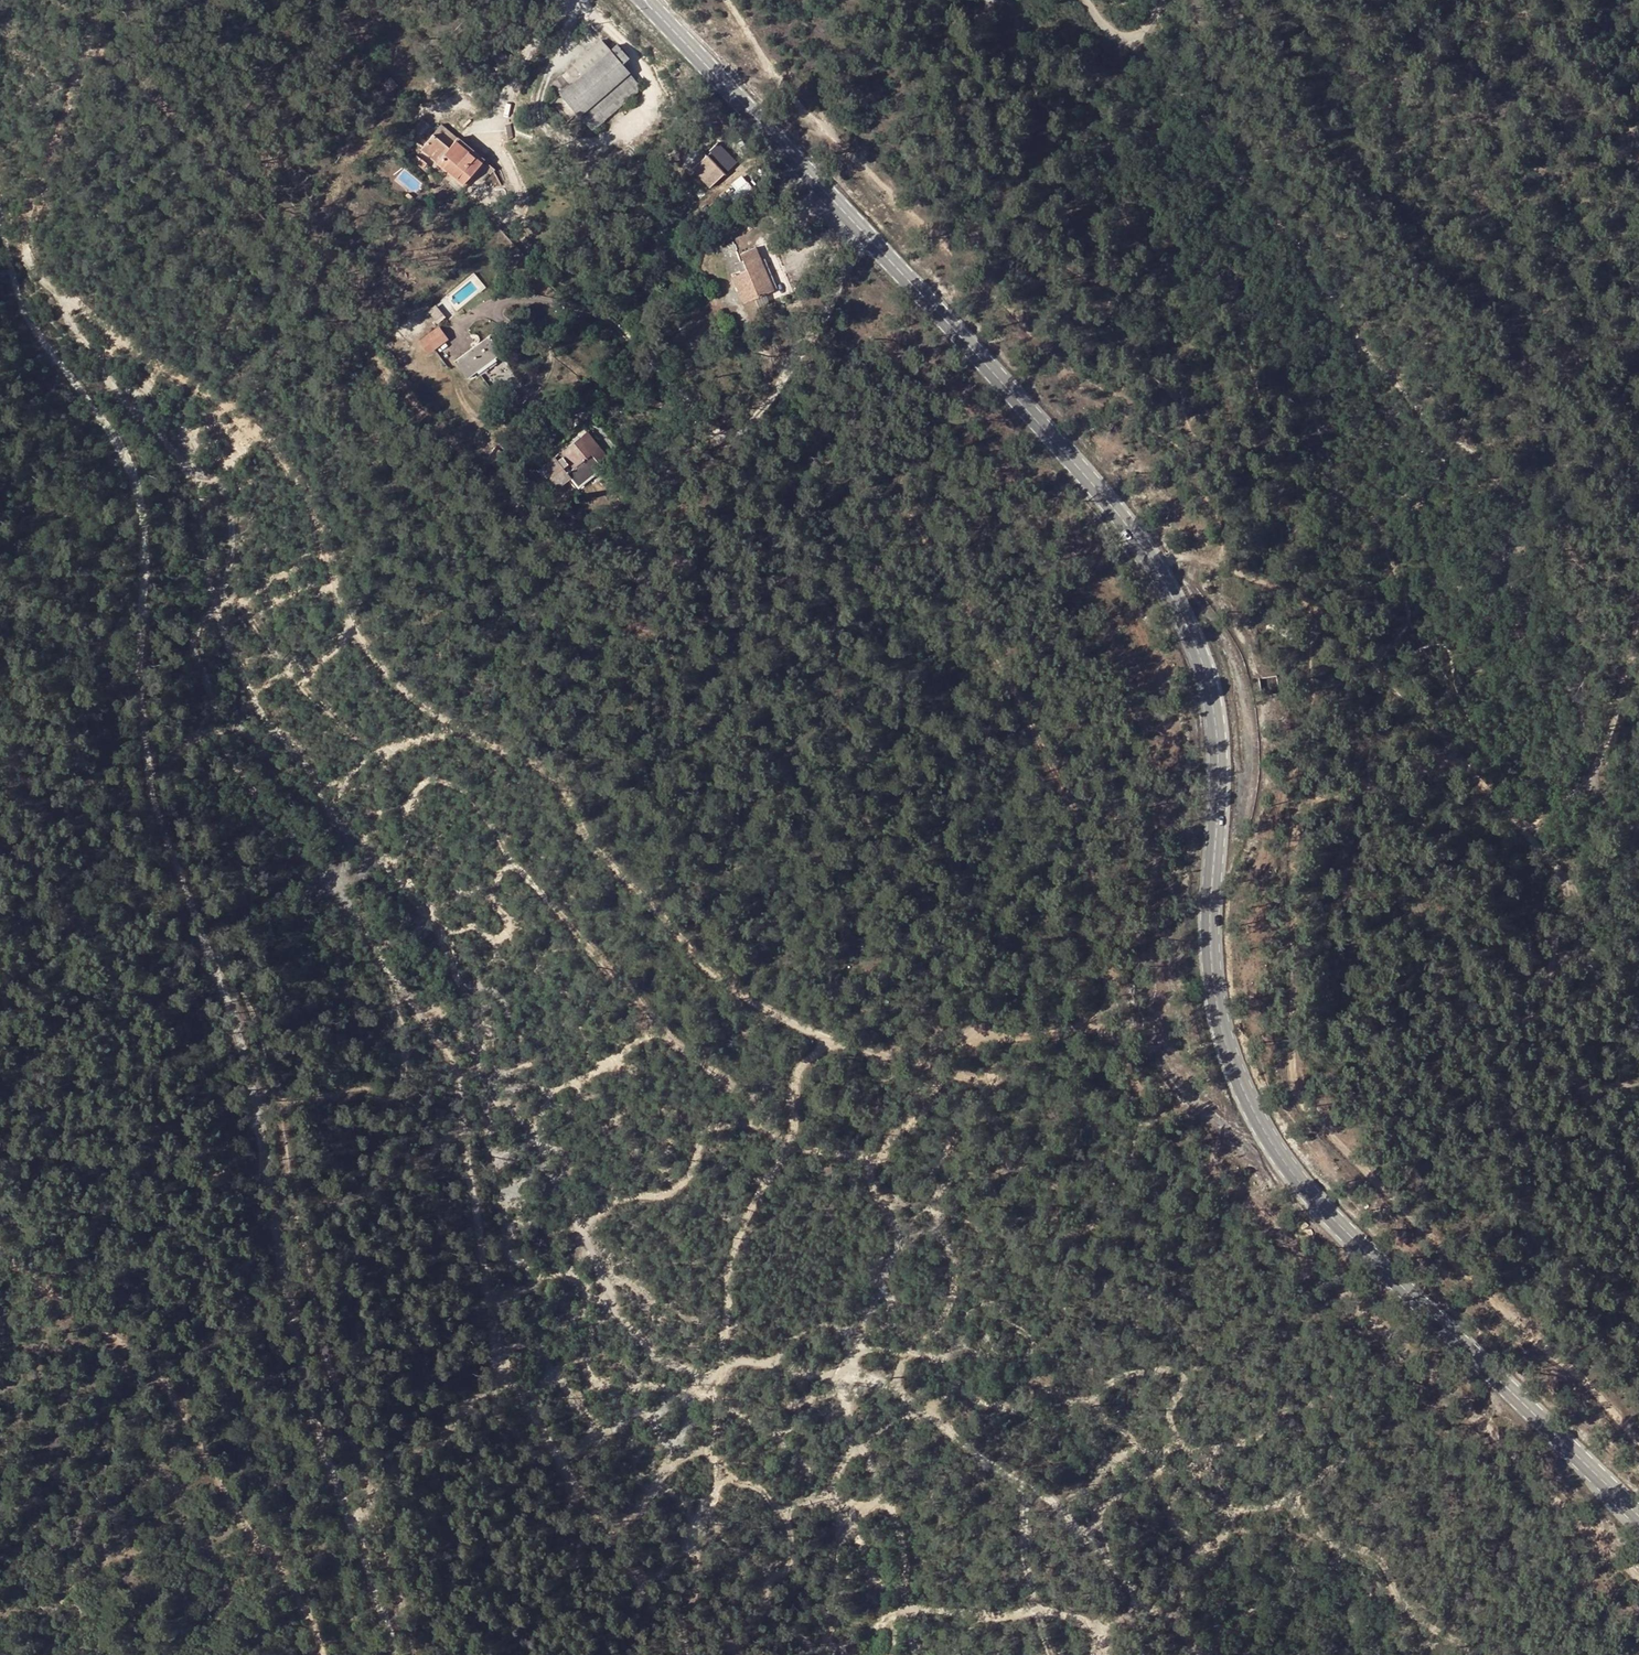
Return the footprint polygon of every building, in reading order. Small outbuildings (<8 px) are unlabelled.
[(585,75),(561,95),(579,116),(629,73),(622,65),(628,59),(618,46),(611,52),(603,43),(577,65),(585,75)] [(636,84),(637,83),(629,73),(579,116),(592,131),(638,92),(636,90),(639,87),(636,84)] [(392,79),(385,86),(391,92),(398,85),(392,79)] [(579,116),(561,95),(551,104),(568,125),(579,116)] [(449,149),(437,163),(464,186),(477,171),(484,162),(442,127),(434,136),(449,149)] [(434,136),(421,150),(437,163),(449,149),(434,136)] [(698,146),(684,160),(693,170),(707,156),(698,146)] [(733,166),(717,148),(707,156),(693,170),(710,187),(733,166)] [(424,169),(428,164),(417,157),(415,159),(418,163),(417,164),(424,169)] [(484,162),(477,171),(487,179),(494,171),(484,162)] [(739,197),(753,186),(744,174),(730,186),(739,197)] [(726,256),(736,252),(734,247),(724,250),(726,256)] [(747,270),(744,271),(736,252),(726,256),(725,256),(744,304),(774,291),(756,249),(741,255),(747,270)] [(438,331),(420,347),(429,356),(447,340),(438,331)] [(494,335),(459,361),(469,375),(476,370),(479,374),(496,362),(493,358),(501,353),(496,345),(500,342),(494,335)] [(515,391),(502,401),(507,407),(520,398),(515,391)] [(588,432),(538,472),(555,491),(571,478),(578,488),(586,481),(583,476),(599,464),(607,457),(588,432)] [(583,476),(586,481),(602,468),(599,464),(583,476)] [(624,558),(620,561),(631,572),(634,569),(635,568),(624,558)] [(634,569),(631,572),(639,581),(642,577),(634,569)] [(642,577),(639,581),(647,589),(651,585),(642,577)]
